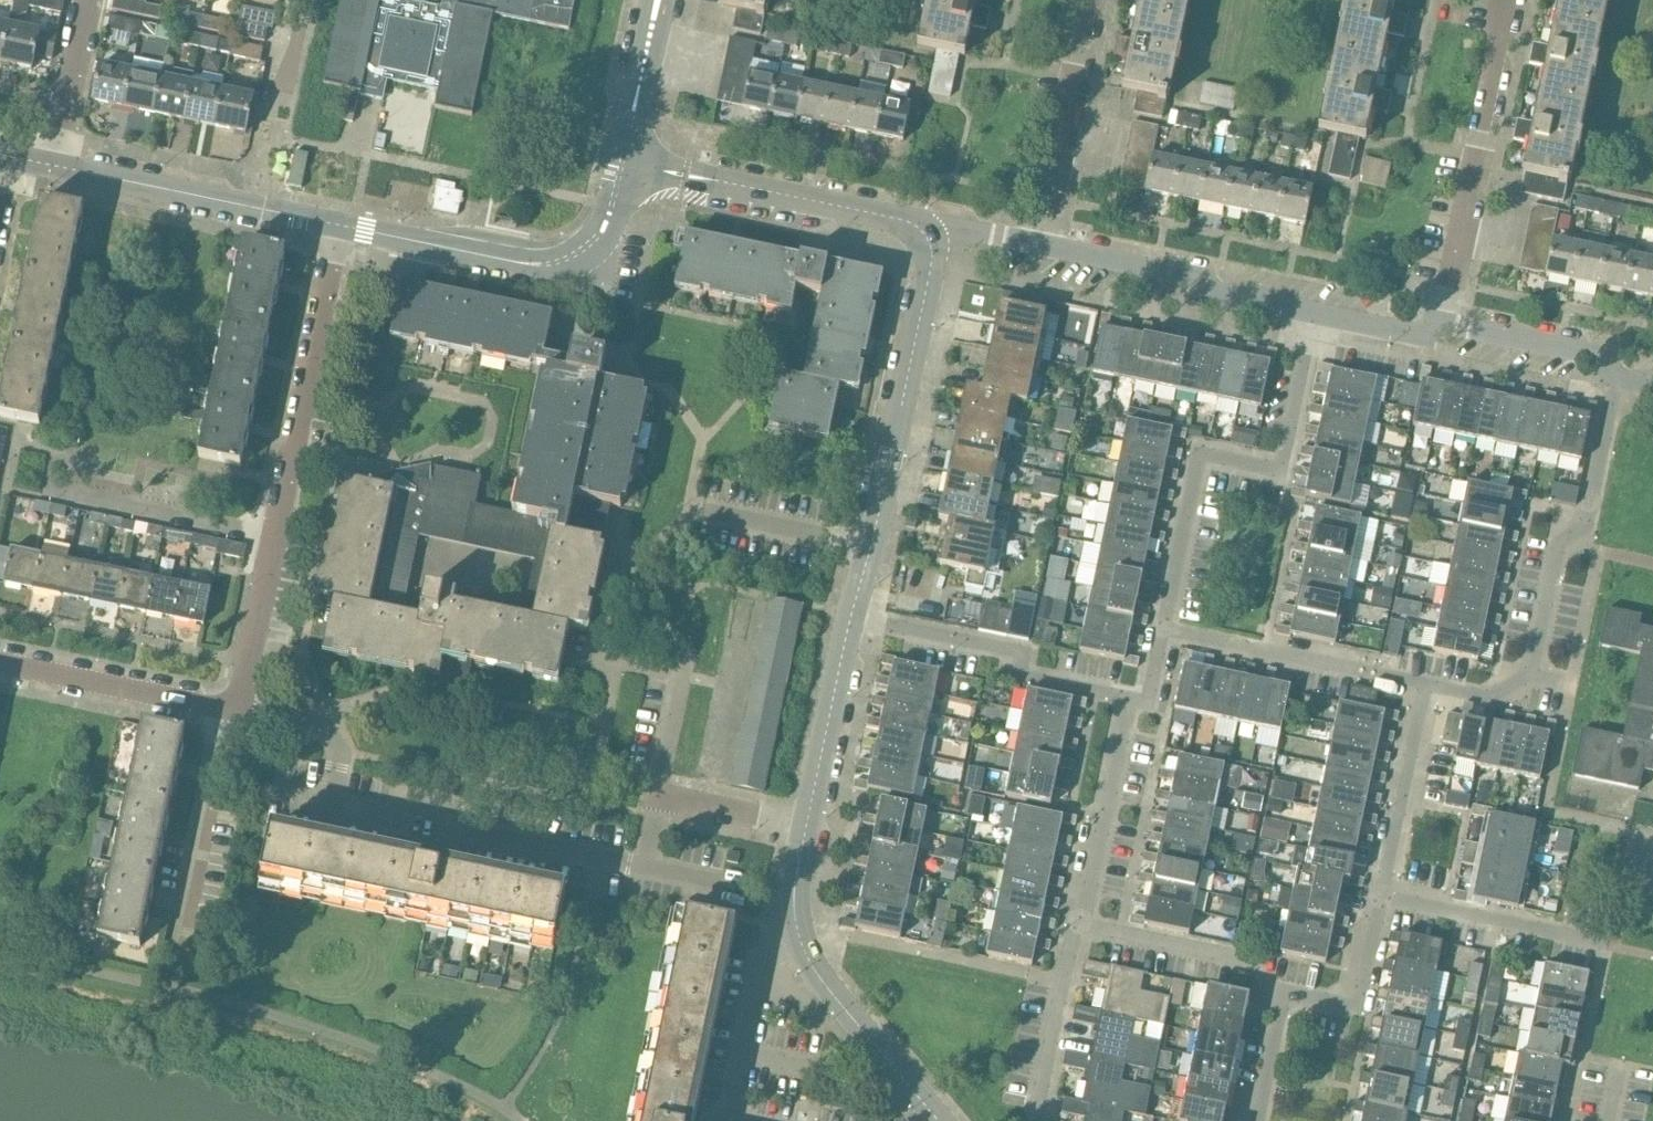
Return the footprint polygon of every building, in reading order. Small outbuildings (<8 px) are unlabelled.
[(11,16),(16,18),(27,14),(29,7),(50,11),(52,0),(14,0),(14,2),(11,16)] [(144,17),(147,3),(147,2),(135,0),(114,0),(112,10),(144,17)] [(497,3),(480,0),(444,0),(442,10),(396,0),(395,0),(395,2),(383,0),(344,0),(326,84),(324,83),(324,85),(362,93),(361,95),(378,98),(385,99),(389,80),(441,91),(437,107),(436,106),(435,108),(445,110),(474,117),(474,115),(472,115),(493,14),(570,31),(577,0),(498,0),(497,3)] [(720,5),(736,9),(732,29),(760,35),(764,14),(767,15),(770,0),(721,0),(720,5)] [(938,51),(960,55),(966,56),(972,27),(987,30),(991,11),(976,8),(977,0),(926,0),(923,16),(925,17),(919,47),(938,51)] [(1138,12),(1185,20),(1190,0),(1141,0),(1138,12)] [(1406,20),(1406,19),(1390,15),(1394,0),(1344,0),(1343,5),(1341,4),(1337,22),(1339,23),(1332,53),(1379,63),(1386,34),(1402,37),(1406,20)] [(1610,1),(1611,0),(1559,0),(1555,19),(1602,29),(1608,1),(1610,1)] [(163,7),(147,3),(144,17),(160,20),(163,7)] [(188,26),(204,29),(207,17),(190,13),(191,8),(178,5),(174,24),(188,26)] [(1169,99),(1185,20),(1138,12),(1132,41),(1117,38),(1113,56),(1129,59),(1122,89),(1138,92),(1134,113),(1162,119),(1166,98),(1169,99)] [(143,23),(111,17),(108,31),(139,37),(140,35),(143,23)] [(221,32),(223,20),(207,17),(204,29),(221,32)] [(1593,76),(1595,77),(1599,59),(1596,59),(1602,29),(1555,19),(1549,48),(1533,45),(1529,63),(1545,67),(1538,97),(1586,107),(1593,76)] [(237,21),(234,35),(265,42),(268,28),(237,21)] [(9,25),(0,23),(0,63),(1,63),(9,25)] [(160,26),(143,23),(140,35),(157,38),(160,26)] [(9,25),(1,63),(32,70),(35,56),(53,59),(57,38),(40,34),(41,31),(9,25)] [(769,28),(767,41),(784,44),(787,31),(769,28)] [(798,47),(800,34),(787,31),(784,44),(798,47)] [(184,45),(200,48),(203,36),(186,32),(184,45)] [(218,51),(230,54),(233,42),(203,36),(200,48),(218,51)] [(756,43),(730,38),(728,51),(753,56),(756,43)] [(829,40),(826,54),(837,56),(840,42),(829,40)] [(230,56),(261,63),(264,49),(233,42),(230,54),(230,56)] [(851,58),(853,45),(840,42),(837,56),(851,58)] [(751,68),(753,56),(728,51),(725,63),(751,68)] [(882,51),(880,64),(890,66),(893,53),(882,51)] [(952,97),(960,55),(938,51),(930,93),(952,97)] [(904,69),(907,56),(893,53),(890,66),(904,69)] [(1385,113),(1389,95),(1373,91),(1379,63),(1332,53),(1326,81),(1324,80),(1320,98),(1322,99),(1315,128),(1335,133),(1356,138),(1362,139),(1369,110),(1385,113)] [(725,63),(723,76),(749,81),(750,73),(751,68),(725,63)] [(124,109),(132,71),(101,64),(93,102),(124,109)] [(154,115),(185,121),(195,74),(164,67),(162,77),(154,115)] [(132,71),(124,109),(154,115),(162,77),(132,71)] [(746,94),(743,106),(743,107),(770,113),(777,78),(750,73),(749,81),(746,94)] [(195,74),(185,121),(215,127),(223,89),(193,83),(195,74)] [(723,76),(720,88),(746,94),(749,81),(723,76)] [(797,119),(804,84),(777,78),(770,113),(797,119)] [(857,95),(849,130),(876,135),(883,101),(886,88),(861,83),(859,95),(857,95)] [(1239,90),(1204,83),(1199,105),(1234,112),(1239,90)] [(830,89),(804,84),(797,119),(823,124),(830,89)] [(717,101),(743,106),(746,94),(720,88),(717,101)] [(223,89),(215,127),(246,134),(254,96),(223,89)] [(823,124),(849,130),(857,95),(830,89),(823,124)] [(1522,172),(1524,173),(1538,176),(1534,196),(1562,202),(1566,182),(1571,183),(1577,153),(1579,153),(1583,135),(1580,135),(1586,107),(1538,97),(1532,124),(1517,121),(1513,140),(1528,143),(1522,172)] [(876,135),(904,141),(911,106),(883,101),(876,135)] [(1171,111),(1169,125),(1188,129),(1191,115),(1171,111)] [(1200,131),(1202,117),(1191,115),(1188,129),(1200,131)] [(1216,121),(1214,135),(1240,139),(1243,126),(1216,121)] [(1156,142),(1159,127),(1133,122),(1130,136),(1156,142)] [(1252,142),(1254,127),(1243,126),(1240,139),(1252,142)] [(1173,131),(1159,127),(1156,142),(1154,147),(1169,150),(1173,131)] [(1335,133),(1331,146),(1325,175),(1346,180),(1356,138),(1335,133)] [(1284,134),(1281,148),(1293,150),(1295,137),(1284,134)] [(1154,147),(1156,142),(1130,136),(1128,147),(1153,152),(1154,147)] [(1305,153),(1308,139),(1295,137),(1293,150),(1305,153)] [(1153,156),(1153,152),(1128,147),(1125,160),(1151,165),(1153,156)] [(1145,192),(1172,198),(1180,162),(1153,156),(1151,165),(1148,179),(1145,192)] [(1364,157),(1359,182),(1385,189),(1391,163),(1364,157)] [(1125,160),(1122,173),(1148,179),(1151,165),(1125,160)] [(1172,198),(1198,203),(1206,168),(1180,162),(1172,198)] [(1198,203),(1225,209),(1233,174),(1206,168),(1198,203)] [(1119,185),(1145,192),(1148,179),(1122,173),(1119,185)] [(1519,193),(1534,196),(1538,176),(1524,173),(1519,193)] [(1225,209),(1252,214),(1259,179),(1233,174),(1225,209)] [(1252,214),(1278,220),(1286,185),(1259,179),(1252,214)] [(460,205),(461,205),(463,195),(463,194),(455,192),(457,184),(443,182),(442,190),(437,189),(435,200),(436,200),(434,211),(457,216),(460,205)] [(1278,220),(1305,226),(1313,191),(1286,185),(1278,220)] [(1576,208),(1576,210),(1588,212),(1591,198),(1573,195),(1571,207),(1576,208)] [(1614,217),(1617,204),(1591,198),(1588,212),(1614,217)] [(69,281),(84,209),(42,200),(27,272),(69,281)] [(1640,223),(1643,209),(1617,204),(1614,217),(1640,223)] [(1533,205),(1530,220),(1555,225),(1559,211),(1533,205)] [(1643,209),(1640,223),(1652,225),(1652,211),(1643,209)] [(1530,220),(1527,232),(1553,238),(1555,225),(1530,220)] [(1527,232),(1524,245),(1551,251),(1553,242),(1552,242),(1553,238),(1527,232)] [(809,387),(780,381),(773,380),(771,380),(770,381),(768,391),(777,393),(771,426),(830,438),(841,387),(856,390),(879,274),(802,257),(800,264),(685,240),(676,285),(793,310),(797,289),(828,295),(809,387)] [(244,242),(229,314),(271,323),(286,251),(244,242)] [(1551,251),(1548,263),(1545,275),(1545,277),(1572,283),(1580,248),(1553,242),(1551,251)] [(1524,245),(1522,258),(1548,263),(1551,251),(1524,245)] [(1572,283),(1598,288),(1606,253),(1580,248),(1572,283)] [(1632,258),(1606,253),(1598,288),(1625,294),(1632,258)] [(1519,269),(1545,275),(1548,263),(1522,258),(1519,269)] [(1632,258),(1625,294),(1651,299),(1652,292),(1652,263),(1632,258)] [(27,272),(12,344),(54,353),(69,281),(27,272)] [(621,508),(646,391),(601,382),(607,357),(541,344),(547,319),(401,289),(399,302),(392,335),(549,367),(518,514),(518,516),(539,521),(537,530),(557,535),(557,534),(566,536),(568,527),(575,495),(612,502),(611,506),(621,508)] [(996,327),(1042,337),(1047,315),(1001,304),(996,327)] [(256,396),(271,323),(229,314),(213,386),(256,396)] [(1125,332),(1121,331),(1109,329),(1112,315),(1103,314),(1100,328),(1103,329),(1093,373),(1115,378),(1125,332)] [(1115,378),(1136,382),(1145,337),(1142,336),(1130,333),(1132,320),(1124,318),(1121,331),(1125,332),(1115,378)] [(1136,382),(1156,387),(1166,341),(1162,340),(1150,338),(1153,324),(1144,322),(1142,336),(1145,337),(1136,382)] [(996,327),(992,348),(1037,359),(1042,337),(996,327)] [(1156,387),(1177,391),(1187,345),(1183,344),(1171,342),(1174,329),(1165,327),(1162,340),(1166,341),(1156,387)] [(1177,391),(1198,395),(1208,350),(1204,349),(1192,346),(1194,333),(1186,331),(1183,344),(1187,345),(1177,391)] [(1198,395),(1218,400),(1228,354),(1225,353),(1213,351),(1215,337),(1207,335),(1204,349),(1208,350),(1198,395)] [(1218,400),(1239,404),(1249,358),(1245,357),(1233,355),(1236,342),(1228,340),(1225,353),(1228,354),(1218,400)] [(54,353),(12,344),(0,403),(0,417),(39,425),(54,353)] [(1274,365),(1277,350),(1269,349),(1266,362),(1254,359),(1257,346),(1248,344),(1245,357),(1249,358),(1239,404),(1262,409),(1271,364),(1274,365)] [(992,348),(987,370),(1032,381),(1037,359),(992,348)] [(1076,367),(1086,369),(1090,354),(1079,352),(1076,367)] [(1333,366),(1320,364),(1318,373),(1331,376),(1328,388),(1315,385),(1313,394),(1327,397),(1328,393),(1373,402),(1377,380),(1332,371),(1333,366)] [(1431,369),(1423,367),(1420,382),(1422,383),(1421,385),(1413,426),(1434,431),(1444,387),(1440,387),(1428,384),(1431,369)] [(1028,402),(1032,381),(987,370),(982,391),(968,388),(968,389),(1028,402)] [(1434,431),(1455,435),(1465,392),(1461,391),(1449,388),(1452,373),(1443,371),(1440,387),(1444,387),(1434,431)] [(1465,376),(1461,391),(1465,392),(1455,435),(1476,440),(1486,396),(1482,395),(1470,393),(1473,378),(1465,376)] [(1476,440),(1497,444),(1506,400),(1503,400),(1490,397),(1494,382),(1485,380),(1482,395),(1486,396),(1476,440)] [(1497,444),(1517,448),(1527,405),(1523,404),(1511,401),(1514,386),(1506,385),(1503,400),(1506,400),(1497,444)] [(213,386),(210,402),(207,401),(204,415),(207,415),(198,458),(241,467),(256,396),(213,386)] [(968,389),(963,410),(1008,420),(1012,400),(1027,403),(1028,402),(968,389)] [(1517,448),(1538,453),(1548,409),(1544,408),(1532,406),(1535,391),(1526,389),(1523,404),(1527,405),(1517,448)] [(1368,423),(1373,402),(1328,393),(1327,397),(1324,409),(1311,406),(1309,415),(1322,418),(1323,414),(1368,423)] [(1538,453),(1559,457),(1569,413),(1565,413),(1552,410),(1556,395),(1547,393),(1544,408),(1548,409),(1538,453)] [(1059,408),(1060,409),(1077,413),(1077,412),(1072,411),(1075,399),(1061,396),(1059,408)] [(1594,418),(1597,404),(1589,402),(1586,417),(1573,414),(1577,400),(1568,398),(1565,413),(1569,413),(1559,457),(1581,462),(1590,417),(1594,418)] [(1413,411),(1402,408),(1398,429),(1409,432),(1413,411)] [(1055,430),(1073,434),(1077,413),(1060,409),(1055,430)] [(1152,409),(1148,426),(1168,430),(1172,413),(1152,409)] [(1003,442),(1008,420),(963,410),(959,432),(1003,442)] [(1364,444),(1368,423),(1323,414),(1322,418),(1320,430),(1306,427),(1304,436),(1318,439),(1319,435),(1364,444)] [(1172,437),(1185,439),(1187,431),(1173,428),(1172,431),(1168,430),(1148,426),(1128,422),(1123,443),(1169,452),(1169,449),(1172,437)] [(999,464),(1003,442),(959,432),(954,454),(999,464)] [(1360,465),(1364,444),(1319,435),(1318,439),(1315,450),(1302,447),(1300,456),(1314,459),(1314,455),(1360,465)] [(1054,436),(1051,450),(1065,453),(1069,439),(1054,436)] [(1183,452),(1169,449),(1169,452),(1123,443),(1119,464),(1164,473),(1165,470),(1168,457),(1181,460),(1183,452)] [(954,454),(949,475),(994,485),(999,464),(954,454)] [(1297,468),(1296,477),(1309,480),(1310,476),(1355,486),(1360,465),(1314,455),(1314,459),(1311,471),(1297,468)] [(1119,464),(1115,484),(1160,494),(1161,490),(1163,478),(1177,481),(1178,472),(1165,470),(1164,473),(1119,464)] [(482,477),(436,467),(433,483),(434,484),(424,527),(533,550),(537,530),(539,521),(518,516),(518,514),(476,505),(482,477)] [(1418,478),(1402,474),(1398,490),(1414,494),(1418,478)] [(989,507),(994,485),(949,475),(945,497),(989,507)] [(1351,508),(1355,486),(1310,476),(1309,480),(1307,492),(1293,488),(1292,497),(1306,500),(1306,498),(1351,508)] [(323,582),(311,637),(326,640),(324,650),(416,670),(441,675),(445,655),(464,659),(472,661),(473,661),(486,664),(559,680),(562,667),(569,635),(570,629),(534,621),(533,627),(481,616),(464,612),(463,619),(422,611),(419,624),(392,618),(411,524),(417,496),(416,495),(389,490),(389,489),(352,481),(345,480),(331,542),(331,544),(323,580),(323,582)] [(1047,481),(1044,495),(1059,498),(1062,484),(1047,481)] [(1468,482),(1464,504),(1509,514),(1510,511),(1512,499),(1525,502),(1527,493),(1514,490),(1514,492),(1468,482)] [(1115,484),(1110,505),(1155,515),(1156,511),(1159,498),(1172,501),(1174,493),(1161,490),(1160,494),(1115,484)] [(557,534),(557,535),(554,552),(609,564),(613,546),(603,543),(611,506),(612,502),(575,495),(568,527),(566,536),(557,534)] [(940,518),(1001,532),(1001,531),(985,527),(989,507),(945,497),(940,518)] [(1413,501),(1394,497),(1391,513),(1395,514),(1394,516),(1407,519),(1408,517),(1409,517),(1413,501)] [(36,502),(33,512),(49,515),(51,505),(36,502)] [(1046,504),(1043,518),(1053,520),(1056,506),(1046,504)] [(1521,522),(1523,513),(1510,511),(1509,514),(1464,504),(1459,525),(1505,535),(1505,531),(1508,519),(1521,522)] [(68,508),(51,505),(49,515),(65,518),(68,508)] [(1110,505),(1106,526),(1151,536),(1152,532),(1155,519),(1168,522),(1170,513),(1156,511),(1155,515),(1110,505)] [(1298,532),(1311,534),(1312,529),(1358,539),(1362,519),(1317,509),(1313,526),(1300,523),(1298,532)] [(92,513),(90,524),(105,527),(107,516),(92,513)] [(122,531),(124,520),(107,516),(105,527),(122,531)] [(940,518),(940,519),(950,522),(941,565),(968,571),(964,586),(984,591),(988,576),(991,576),(998,577),(1008,534),(1001,532),(940,518)] [(147,524),(145,535),(162,539),(164,528),(147,524)] [(1459,525),(1455,546),(1500,556),(1501,552),(1504,540),(1517,542),(1519,534),(1505,531),(1505,535),(1459,525)] [(1106,526),(1102,547),(1147,556),(1148,552),(1150,539),(1164,542),(1165,534),(1152,532),(1151,536),(1106,526)] [(178,542),(180,531),(164,528),(162,539),(178,542)] [(1294,552),(1307,555),(1308,551),(1353,560),(1358,539),(1312,529),(1311,534),(1309,546),(1296,543),(1294,552)] [(207,548),(209,537),(193,534),(191,544),(207,548)] [(247,545),(220,540),(217,550),(217,554),(244,559),(247,545)] [(1038,541),(1035,557),(1046,559),(1049,543),(1038,541)] [(1455,546),(1450,567),(1496,577),(1497,573),(1499,561),(1513,564),(1514,555),(1501,552),(1500,556),(1455,546)] [(1102,547),(1097,567),(1142,577),(1143,573),(1146,560),(1159,563),(1161,555),(1148,552),(1147,556),(1102,547)] [(5,581),(5,584),(33,590),(41,556),(12,550),(11,551),(0,549),(0,580),(5,581)] [(1349,581),(1353,560),(1308,551),(1307,555),(1304,567),(1291,564),(1289,573),(1302,576),(1303,571),(1349,581)] [(41,556),(33,590),(61,596),(69,561),(41,556)] [(69,561),(61,596),(89,602),(97,567),(69,561)] [(546,562),(534,621),(570,629),(584,632),(597,575),(597,572),(592,571),(546,562)] [(1080,564),(1076,584),(1093,588),(1138,598),(1139,593),(1142,581),(1155,584),(1157,576),(1143,573),(1142,577),(1097,567),(1080,564)] [(97,567),(89,602),(118,608),(125,573),(97,567)] [(1508,584),(1510,576),(1497,573),(1496,577),(1450,567),(1446,588),(1492,597),(1492,594),(1495,581),(1508,584)] [(1287,585),(1285,594),(1298,597),(1299,592),(1345,602),(1349,581),(1303,571),(1302,576),(1300,588),(1287,585)] [(125,573),(118,608),(146,613),(153,579),(125,573)] [(1386,575),(1383,588),(1383,589),(1392,591),(1393,591),(1394,591),(1397,577),(1386,575)] [(153,579),(146,613),(174,619),(182,585),(153,579)] [(182,585),(174,619),(203,625),(211,591),(182,585)] [(1375,587),(1371,605),(1389,609),(1392,591),(1383,589),(1383,588),(1375,587)] [(1093,588),(1089,609),(1134,619),(1134,615),(1137,602),(1151,605),(1153,596),(1139,593),(1138,598),(1093,588)] [(1446,588),(1442,608),(1487,618),(1488,614),(1490,602),(1504,605),(1506,596),(1492,594),(1492,597),(1446,588)] [(1340,622),(1345,602),(1299,592),(1298,597),(1296,608),(1282,605),(1280,614),(1294,617),(1295,613),(1340,622)] [(1039,599),(1035,619),(1050,622),(1054,602),(1046,600),(1039,599)] [(731,786),(732,786),(763,793),(802,608),(770,601),(731,786)] [(1410,604),(1397,601),(1394,615),(1407,617),(1410,604)] [(1012,613),(1007,636),(1028,640),(1035,607),(1015,602),(1012,613)] [(984,607),(979,630),(1007,636),(1012,613),(984,607)] [(1442,608),(1437,629),(1483,639),(1484,635),(1486,623),(1500,625),(1501,617),(1488,614),(1487,618),(1442,608)] [(1129,639),(1130,635),(1133,623),(1146,626),(1148,618),(1134,615),(1134,619),(1089,609),(1084,630),(1129,639)] [(1582,730),(1573,775),(1639,790),(1644,769),(1652,771),(1652,630),(1639,627),(1641,616),(1607,609),(1599,646),(1641,654),(1624,738),(1582,729),(1582,730)] [(1336,645),(1340,622),(1295,613),(1294,617),(1291,630),(1278,627),(1276,635),(1291,637),(1291,636),(1336,645)] [(1059,630),(1050,628),(1051,623),(1038,620),(1034,642),(1055,646),(1059,630)] [(1393,620),(1389,643),(1406,646),(1411,623),(1393,620)] [(1432,651),(1474,660),(1478,661),(1482,643),(1495,646),(1497,637),(1484,635),(1483,639),(1437,629),(1432,651)] [(1138,668),(1139,659),(1126,656),(1128,644),(1142,647),(1144,638),(1130,635),(1129,639),(1084,630),(1080,651),(1124,661),(1123,665),(1138,668)] [(1185,652),(1182,666),(1184,666),(1175,712),(1196,716),(1206,670),(1202,670),(1191,667),(1194,654),(1185,652)] [(935,694),(940,672),(896,662),(896,659),(882,655),(881,663),(894,666),(891,678),(878,675),(876,684),(889,687),(890,685),(935,694)] [(1227,674),(1224,674),(1211,671),(1214,658),(1205,656),(1202,670),(1206,670),(1196,716),(1217,721),(1227,674)] [(1217,721),(1238,725),(1248,678),(1244,678),(1232,675),(1235,662),(1226,661),(1224,674),(1227,674),(1217,721)] [(1238,725),(1258,729),(1268,682),(1265,681),(1253,679),(1255,667),(1247,665),(1244,678),(1248,678),(1238,725)] [(1281,734),(1291,686),(1274,683),(1276,671),(1268,669),(1265,681),(1268,682),(1258,729),(1281,734)] [(873,696),(872,705),(885,708),(886,706),(931,715),(935,694),(890,685),(889,687),(887,699),(873,696)] [(1348,700),(1347,705),(1374,711),(1378,692),(1351,686),(1348,700)] [(1028,690),(1023,713),(1069,723),(1070,719),(1072,707),(1085,710),(1087,700),(1072,697),(1072,700),(1028,690)] [(1340,703),(1335,726),(1380,736),(1381,730),(1383,719),(1396,722),(1398,713),(1385,710),(1385,713),(1374,711),(1347,705),(1340,703)] [(1455,762),(1477,766),(1486,722),(1482,721),(1470,718),(1473,705),(1465,703),(1462,716),(1464,717),(1458,746),(1455,762)] [(869,717),(867,726),(881,729),(881,726),(926,735),(931,715),(886,706),(885,708),(882,720),(869,717)] [(1477,766),(1498,771),(1507,726),(1503,725),(1491,723),(1494,709),(1485,708),(1482,721),(1486,722),(1477,766)] [(1498,771),(1518,775),(1527,730),(1524,729),(1512,727),(1515,714),(1506,712),(1503,725),(1507,726),(1498,771)] [(1023,713),(1019,733),(1064,743),(1065,740),(1068,727),(1081,730),(1082,722),(1070,719),(1069,723),(1023,713)] [(1464,717),(1462,716),(1460,716),(1449,714),(1443,743),(1458,746),(1464,717)] [(1553,737),(1555,731),(1556,723),(1547,721),(1545,734),(1532,731),(1535,718),(1526,716),(1524,729),(1527,730),(1518,775),(1540,780),(1549,736),(1553,737)] [(185,731),(142,723),(128,795),(170,804),(185,731)] [(863,747),(876,750),(877,747),(922,756),(926,735),(881,726),(881,729),(878,741),(864,738),(863,747)] [(1335,726),(1331,747),(1376,756),(1377,751),(1379,739),(1392,742),(1394,733),(1381,730),(1380,736),(1335,726)] [(1019,733),(1015,754),(1060,764),(1061,760),(1063,748),(1076,751),(1078,742),(1065,740),(1064,743),(1019,733)] [(1167,739),(1165,749),(1188,754),(1190,744),(1167,739)] [(860,758),(858,767),(872,770),(872,768),(917,777),(922,756),(877,747),(876,750),(874,762),(860,758)] [(1331,747),(1326,767),(1372,776),(1372,772),(1375,760),(1388,763),(1390,754),(1377,751),(1376,756),(1331,747)] [(1015,754),(1010,775),(1056,785),(1056,781),(1059,769),(1072,772),(1074,763),(1061,760),(1060,764),(1015,754)] [(1220,788),(1224,766),(1179,757),(1175,774),(1162,771),(1160,780),(1173,782),(1174,778),(1220,788)] [(1326,767),(1322,788),(1367,797),(1368,793),(1371,781),(1384,784),(1385,775),(1372,772),(1372,776),(1326,767)] [(856,780),(854,789),(868,792),(869,789),(913,798),(917,777),(872,768),(872,770),(869,783),(856,780)] [(1069,784),(1056,781),(1056,785),(1010,775),(1005,797),(1051,806),(1054,790),(1067,793),(1069,784)] [(1215,809),(1220,788),(1174,778),(1173,782),(1171,794),(1157,792),(1156,800),(1169,803),(1170,799),(1215,809)] [(1276,781),(1272,799),(1283,801),(1287,783),(1276,781)] [(1481,783),(1477,801),(1490,804),(1494,786),(1481,783)] [(1322,788),(1318,809),(1363,819),(1364,814),(1366,802),(1379,805),(1381,796),(1368,793),(1367,797),(1322,788)] [(128,795),(113,867),(155,876),(170,804),(128,795)] [(1246,795),(1243,809),(1261,812),(1264,799),(1246,795)] [(1461,795),(1458,807),(1468,809),(1470,797),(1461,795)] [(1169,803),(1167,815),(1153,812),(1152,821),(1165,823),(1166,820),(1211,829),(1215,809),(1170,799),(1169,803)] [(923,833),(927,811),(882,801),(879,818),(865,815),(863,823),(877,826),(878,823),(923,833)] [(1270,801),(1268,812),(1282,815),(1284,804),(1270,801)] [(1527,867),(1536,824),(1491,815),(1492,810),(1474,806),(1471,817),(1490,820),(1484,848),(1466,844),(1464,854),(1527,867)] [(1077,818),(1064,815),(1062,815),(1061,818),(1017,809),(1013,830),(1058,840),(1059,836),(1061,823),(1075,826),(1077,818)] [(1318,809),(1313,830),(1359,840),(1360,835),(1362,823),(1375,826),(1377,817),(1364,814),(1363,819),(1318,809)] [(1206,850),(1211,829),(1166,820),(1165,823),(1162,836),(1149,833),(1147,842),(1161,844),(1161,841),(1206,850)] [(918,854),(923,833),(878,823),(877,826),(874,839),(861,835),(859,844),(873,847),(873,844),(918,854)] [(1013,830),(1008,851),(1054,861),(1054,857),(1057,845),(1071,848),(1073,839),(1059,836),(1058,840),(1013,830)] [(1313,830),(1309,850),(1354,859),(1355,856),(1358,844),(1371,847),(1373,838),(1360,835),(1359,840),(1313,830)] [(1231,851),(1253,856),(1257,839),(1235,834),(1231,851)] [(410,864),(375,856),(271,835),(259,888),(554,950),(565,896),(439,870),(441,863),(430,861),(433,846),(415,842),(410,864)] [(1260,840),(1257,854),(1277,858),(1280,844),(1260,840)] [(1202,871),(1206,850),(1161,841),(1161,844),(1158,856),(1144,854),(1143,863),(1156,865),(1157,861),(1202,871)] [(914,874),(918,854),(873,844),(873,847),(870,859),(856,856),(855,864),(868,868),(869,864),(914,874)] [(944,859),(961,862),(964,847),(947,844),(944,859)] [(1296,847),(1292,868),(1298,870),(1343,879),(1350,881),(1351,876),(1353,864),(1367,867),(1368,859),(1355,856),(1354,859),(1309,850),(1296,847)] [(1008,851),(1004,872),(1049,882),(1050,878),(1053,866),(1066,869),(1068,860),(1054,857),(1054,861),(1008,851)] [(741,854),(730,852),(727,863),(738,865),(741,854)] [(1453,901),(1472,905),(1473,900),(1519,909),(1527,867),(1464,854),(1461,865),(1480,868),(1474,896),(1456,892),(1453,901)] [(1198,892),(1202,871),(1157,861),(1156,865),(1154,878),(1140,875),(1138,884),(1152,886),(1153,882),(1198,892)] [(910,895),(914,874),(869,864),(868,868),(866,880),(852,877),(850,885),(864,888),(864,885),(910,895)] [(155,876),(113,867),(98,939),(140,948),(155,876)] [(1298,870),(1293,891),(1339,900),(1340,896),(1343,880),(1343,879),(1298,870)] [(1004,872),(1000,892),(1045,902),(1046,898),(1048,886),(1062,889),(1064,881),(1050,878),(1049,882),(1004,872)] [(1364,879),(1351,876),(1350,881),(1349,885),(1362,888),(1364,879)] [(1193,913),(1198,892),(1153,882),(1152,886),(1150,899),(1136,896),(1134,904),(1148,907),(1148,903),(1193,913)] [(905,916),(910,895),(864,885),(864,888),(861,900),(848,897),(846,906),(859,909),(860,906),(905,916)] [(1293,891),(1289,911),(1335,921),(1335,917),(1338,905),(1352,908),(1353,899),(1340,896),(1339,900),(1293,891)] [(1000,892),(995,913),(1041,923),(1042,919),(1044,907),(1058,910),(1060,901),(1046,898),(1045,902),(1000,892)] [(1242,901),(1224,897),(1220,916),(1238,920),(1242,901)] [(939,901),(934,922),(939,923),(947,924),(951,904),(939,901)] [(1129,924),(1145,927),(1145,926),(1189,935),(1193,913),(1148,903),(1148,907),(1145,919),(1131,916),(1129,924)] [(901,937),(905,916),(860,906),(859,909),(857,922),(843,919),(841,927),(856,930),(856,928),(901,937)] [(1289,911),(1285,932),(1330,942),(1331,938),(1334,925),(1347,929),(1349,920),(1335,917),(1335,921),(1289,911)] [(702,1114),(691,1112),(731,924),(676,913),(633,1120),(700,1120),(702,1114)] [(995,913),(991,934),(1036,944),(1037,940),(1040,927),(1054,930),(1055,922),(1042,919),(1041,923),(995,913)] [(943,948),(948,925),(947,924),(939,923),(934,946),(943,948)] [(1271,929),(1267,950),(1326,963),(1329,946),(1343,949),(1345,941),(1331,938),(1330,942),(1285,932),(1271,929)] [(1391,932),(1388,944),(1399,947),(1395,963),(1395,965),(1437,973),(1443,944),(1391,932)] [(991,934),(986,956),(1031,966),(1035,949),(1049,952),(1051,943),(1037,940),(1036,944),(991,934)] [(1140,973),(1090,962),(1085,961),(1082,976),(1109,982),(1103,1012),(1103,1013),(1131,1019),(1164,1027),(1170,1000),(1136,993),(1140,973)] [(1431,1001),(1437,973),(1395,965),(1395,963),(1385,961),(1382,973),(1393,975),(1389,991),(1389,993),(1431,1001)] [(1471,963),(1468,979),(1480,982),(1483,966),(1471,963)] [(1506,967),(1493,964),(1490,978),(1503,981),(1506,967)] [(1590,974),(1582,972),(1544,965),(1540,988),(1585,997),(1584,998),(1588,999),(1591,984),(1588,983),(1590,974)] [(1488,990),(1500,993),(1503,981),(1490,978),(1488,990)] [(1465,993),(1477,996),(1480,982),(1468,979),(1465,993)] [(1186,983),(1175,980),(1170,1003),(1181,1005),(1186,983)] [(1250,996),(1208,987),(1204,1010),(1245,1019),(1250,996)] [(1582,1006),(1584,998),(1585,997),(1540,988),(1535,1011),(1580,1020),(1579,1021),(1583,1021),(1587,1007),(1582,1006)] [(1379,989),(1376,1001),(1387,1003),(1383,1019),(1383,1021),(1425,1030),(1431,1001),(1389,993),(1389,991),(1379,989)] [(1076,1007),(1072,1022),(1099,1027),(1093,1058),(1122,1064),(1122,1065),(1154,1072),(1155,1071),(1159,1049),(1160,1045),(1127,1038),(1131,1019),(1103,1013),(1103,1012),(1076,1007)] [(1484,1009),(1481,1023),(1494,1026),(1497,1012),(1484,1009)] [(1204,1010),(1199,1032),(1240,1042),(1245,1019),(1204,1010)] [(1535,1011),(1530,1033),(1575,1043),(1579,1044),(1582,1029),(1578,1028),(1579,1021),(1580,1020),(1535,1011)] [(1373,1017),(1370,1029),(1381,1031),(1377,1047),(1377,1049),(1419,1057),(1425,1030),(1383,1021),(1383,1019),(1373,1017)] [(1459,1020),(1455,1036),(1468,1039),(1471,1022),(1459,1020)] [(1478,1035),(1491,1038),(1494,1026),(1481,1023),(1478,1035)] [(1235,1064),(1240,1042),(1199,1032),(1194,1055),(1235,1064)] [(1530,1033),(1526,1055),(1563,1063),(1563,1064),(1574,1067),(1577,1051),(1573,1050),(1575,1043),(1530,1033)] [(1453,1050),(1465,1052),(1468,1039),(1455,1036),(1453,1050)] [(1367,1045),(1364,1057),(1375,1059),(1371,1076),(1371,1078),(1413,1086),(1419,1057),(1377,1049),(1377,1047),(1367,1045)] [(1177,1053),(1159,1049),(1155,1071),(1173,1074),(1177,1053)] [(1093,1058),(1066,1052),(1063,1067),(1090,1073),(1084,1102),(1084,1103),(1121,1111),(1120,1112),(1145,1118),(1151,1090),(1118,1083),(1122,1065),(1122,1064),(1093,1058)] [(1526,1055),(1519,1053),(1514,1076),(1558,1085),(1562,1086),(1565,1072),(1561,1071),(1563,1064),(1563,1063),(1526,1055)] [(1487,1057),(1474,1054),(1472,1068),(1484,1070),(1487,1057)] [(1194,1055),(1190,1077),(1231,1086),(1235,1064),(1194,1055)] [(1469,1080),(1482,1083),(1484,1070),(1472,1068),(1469,1080)] [(1407,1114),(1413,1086),(1371,1078),(1371,1076),(1361,1074),(1359,1085),(1369,1088),(1366,1104),(1365,1105),(1407,1114)] [(1460,1078),(1447,1076),(1444,1093),(1456,1095),(1460,1078)] [(1514,1076),(1509,1098),(1554,1107),(1553,1109),(1557,1110),(1561,1094),(1557,1093),(1558,1085),(1514,1076)] [(1190,1077),(1185,1100),(1226,1109),(1231,1086),(1190,1077)] [(1441,1106),(1454,1108),(1456,1095),(1444,1093),(1441,1106)] [(1062,1113),(1089,1119),(1088,1120),(1118,1120),(1120,1112),(1121,1111),(1084,1103),(1084,1102),(1065,1098),(1062,1113)] [(1504,1120),(1555,1120),(1556,1117),(1552,1116),(1553,1109),(1554,1107),(1509,1098),(1504,1120)] [(1478,1102),(1465,1099),(1462,1113),(1475,1115),(1478,1102)] [(1185,1100),(1180,1120),(1223,1120),(1226,1109),(1185,1100)] [(1353,1113),(1363,1116),(1362,1120),(1405,1120),(1407,1114),(1365,1105),(1366,1104),(1355,1102),(1353,1113)] [(1475,1115),(1462,1113),(1461,1120),(1474,1120),(1475,1115)]
